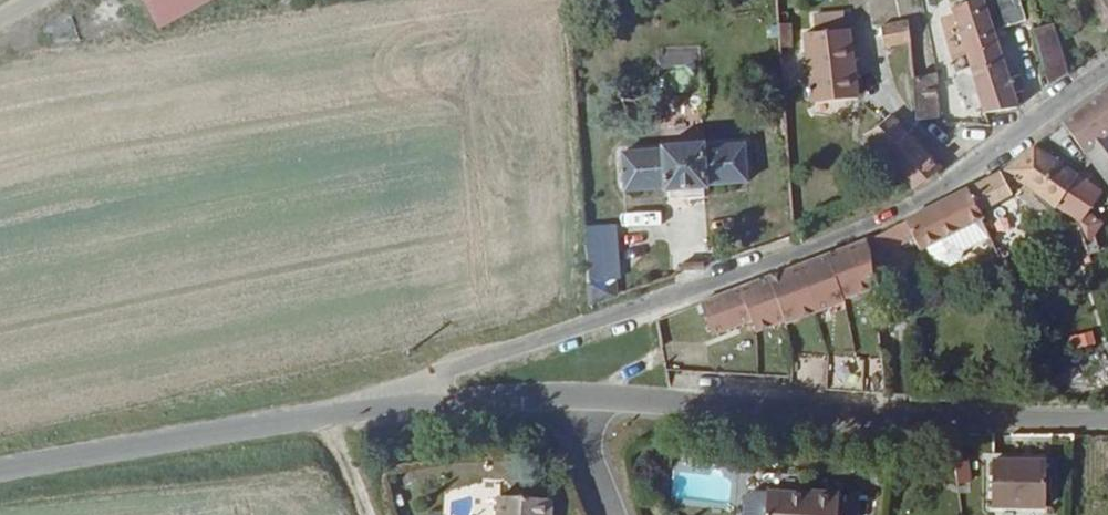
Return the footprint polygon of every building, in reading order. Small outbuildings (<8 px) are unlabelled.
[(168,28),(217,0),(152,0),(168,28)] [(943,19),(961,76),(962,78),(977,74),(971,58),(986,53),(982,40),(1015,28),(1005,0),(994,0),(943,19)] [(1079,4),(1090,21),(1097,37),(1107,31),(1107,0),(1088,0),(1079,4)] [(829,22),(800,30),(804,46),(833,40),(829,22)] [(768,28),(770,64),(782,62),(782,52),(781,40),(777,40),(776,28),(768,28)] [(895,29),(852,39),(854,48),(869,46),(872,56),(897,51),(900,50),(895,29)] [(1061,81),(1044,33),(1025,37),(1023,38),(1042,92),(1051,87),(1061,81)] [(793,49),(808,113),(850,103),(837,42),(837,38),(833,40),(804,46),(793,49)] [(1004,103),(998,86),(986,53),(971,58),(977,74),(962,78),(974,117),(976,123),(979,123),(1009,116),(1004,103)] [(962,78),(961,76),(941,83),(948,105),(955,110),(958,121),(974,117),(962,78)] [(930,127),(926,82),(902,85),(907,124),(930,127)] [(1015,96),(1010,82),(998,86),(1004,103),(1015,96)] [(1060,129),(1084,164),(1107,144),(1107,90),(1104,94),(1060,129)] [(885,121),(861,141),(878,159),(902,137),(885,121)] [(878,159),(908,189),(914,195),(930,182),(940,174),(902,137),(878,159)] [(1107,197),(1107,144),(1084,164),(1092,174),(1107,197)] [(700,189),(741,185),(738,146),(698,149),(697,146),(653,150),(654,154),(613,158),(617,196),(658,192),(659,195),(701,192),(700,189)] [(1052,215),(1076,187),(1030,154),(1002,176),(979,187),(967,194),(977,219),(1009,202),(1003,191),(1013,185),(1051,216),(1052,215)] [(1083,220),(1098,202),(1076,187),(1052,215),(1062,223),(1073,232),(1080,254),(1099,233),(1083,220)] [(921,254),(931,272),(940,275),(954,267),(957,259),(985,246),(977,228),(981,226),(977,219),(967,194),(938,209),(901,227),(907,242),(914,258),(921,254)] [(901,227),(869,244),(875,257),(907,242),(901,227)] [(843,306),(871,296),(864,246),(698,308),(708,339),(750,324),(755,336),(784,326),(785,329),(844,308),(843,306)] [(609,284),(584,284),(586,308),(613,300),(609,284)] [(1089,331),(1068,341),(1075,355),(1096,345),(1089,331)] [(785,390),(885,402),(881,371),(787,363),(786,379),(785,390)] [(1039,473),(985,476),(987,514),(1041,514),(1039,473)] [(770,481),(755,480),(747,488),(746,511),(749,514),(768,514),(770,481)] [(770,480),(770,481),(768,514),(840,514),(842,481),(770,480)] [(557,497),(498,497),(497,514),(557,514),(557,497)]
